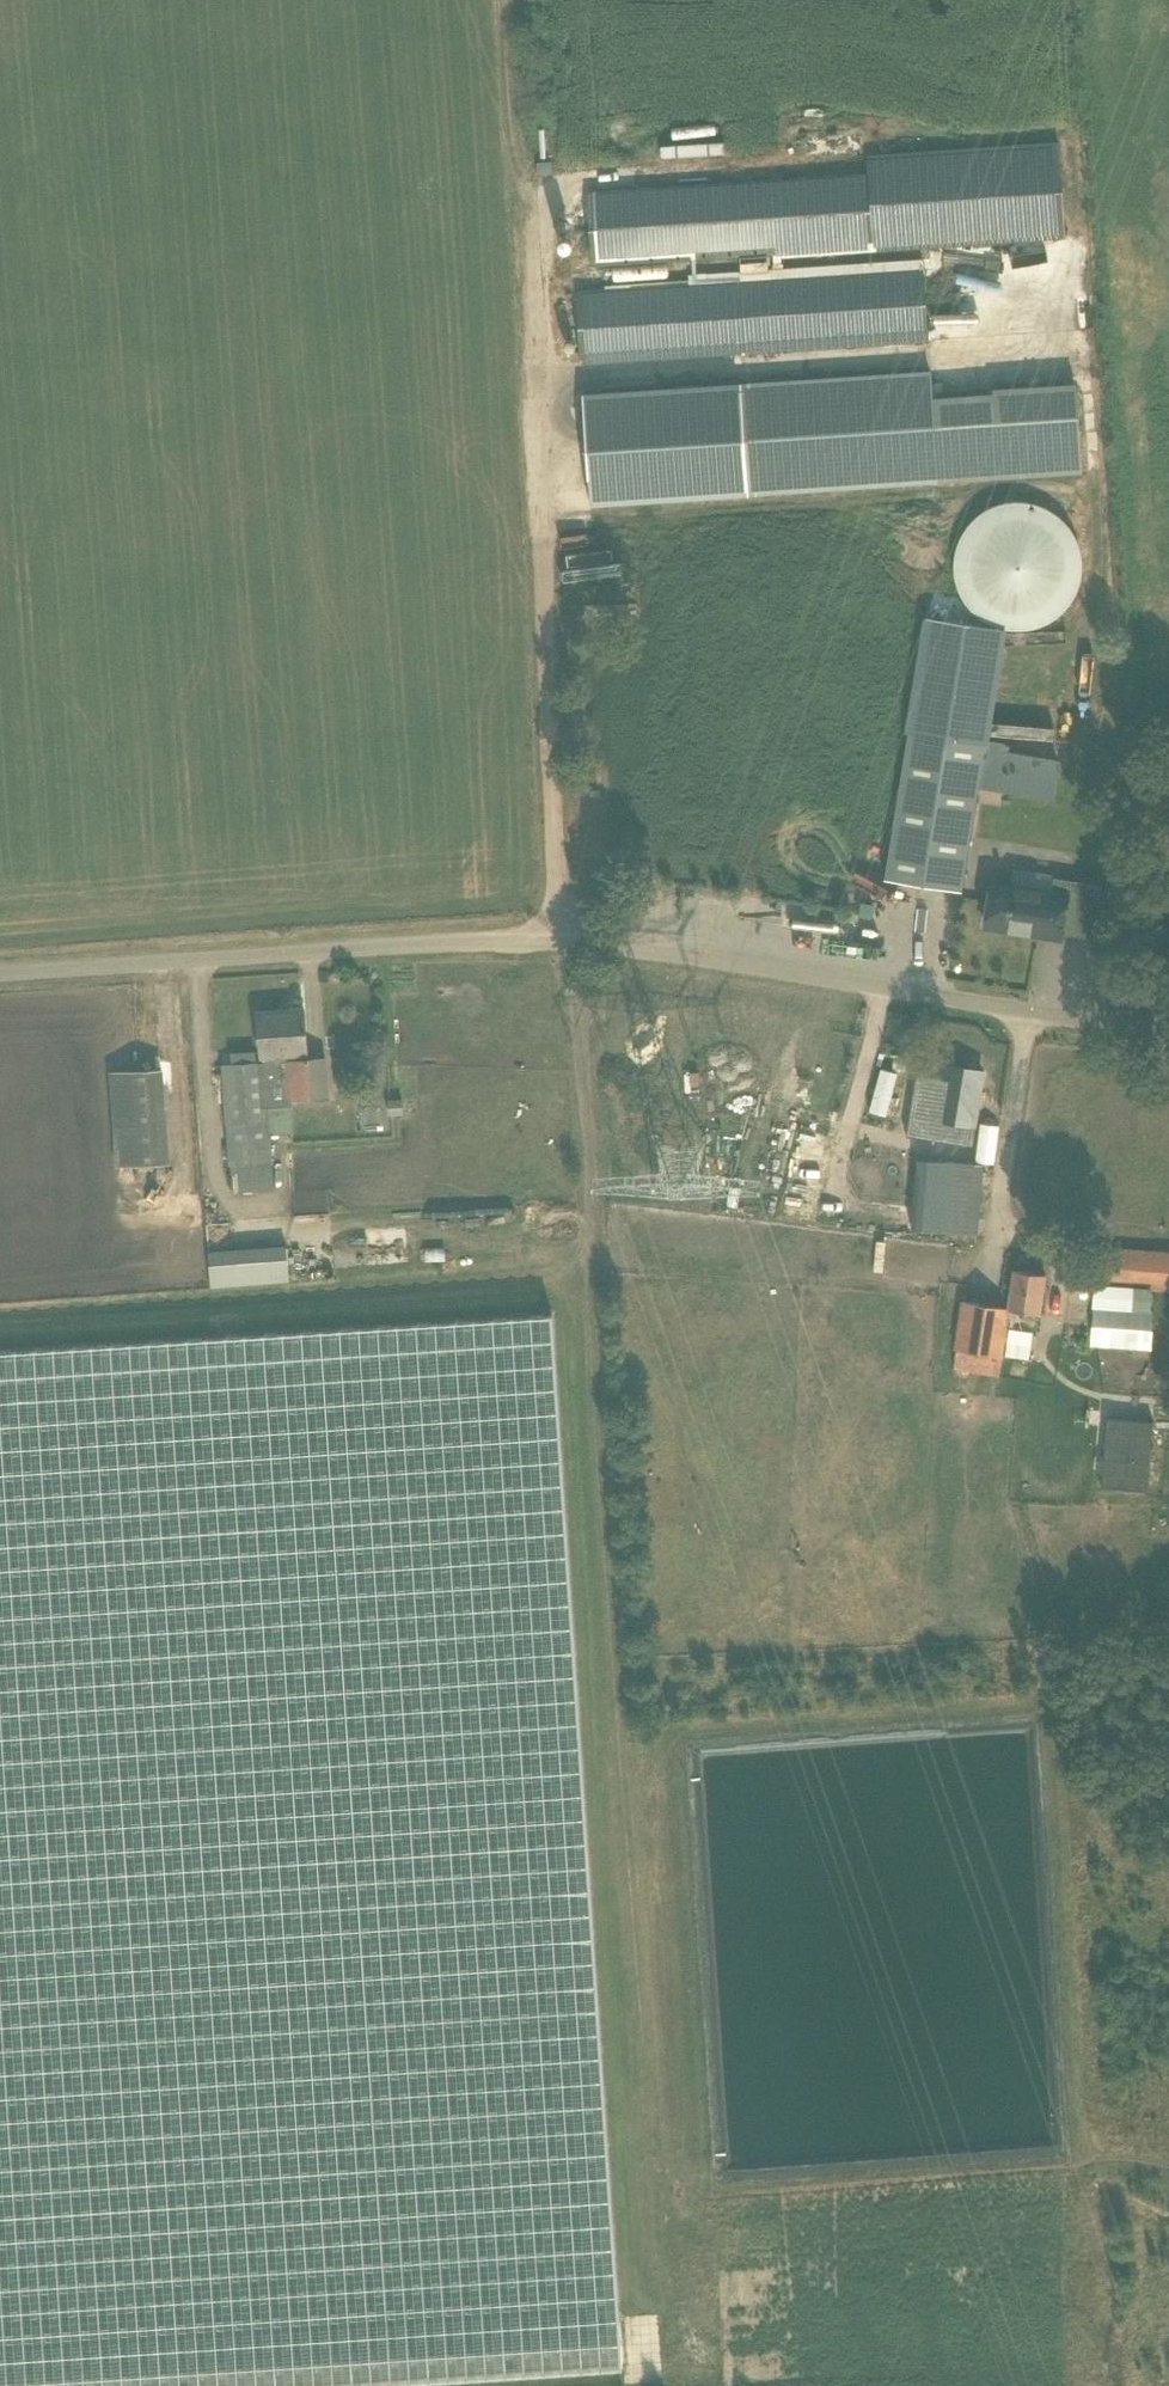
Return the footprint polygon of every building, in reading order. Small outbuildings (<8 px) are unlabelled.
[(1059,142),(920,151),(871,155),(872,174),(588,193),(593,266),(877,247),(1065,236),(1059,142)] [(747,351),(918,340),(929,339),(924,269),(577,292),(581,362),(732,352),(733,364),(748,363),(747,351)] [(930,372),(583,395),(591,505),(938,482),(930,372)] [(988,614),(1011,623),(1034,622),(1055,614),(1071,598),(1082,579),(1085,556),(1078,530),(1061,509),(1036,497),(1009,496),(984,506),(965,526),(957,550),(958,575),(969,598),(988,614)] [(888,877),(962,889),(978,787),(985,744),(1003,624),(930,613),(888,877)] [(1058,774),(1060,762),(1007,752),(1008,748),(985,744),(978,787),(1054,800),(1058,774)] [(985,925),(1062,937),(1068,896),(992,884),(985,925)] [(861,902),(859,916),(873,918),(875,904),(861,902)] [(273,1162),(268,1106),(266,1077),(289,1075),(291,1099),(329,1096),(326,1058),(308,1059),(305,1011),(258,1014),(262,1063),(224,1065),(231,1165),(273,1162)] [(133,1070),(111,1072),(123,1235),(174,1232),(162,1069),(141,1070),(140,1065),(132,1066),(133,1070)] [(940,1120),(975,1125),(983,1072),(947,1066),(944,1083),(927,1080),(919,1129),(938,1132),(940,1120)] [(392,1114),(403,1114),(402,1098),(391,1099),(392,1114)] [(983,1164),(959,1162),(957,1161),(955,1185),(944,1183),(941,1209),(946,1209),(943,1231),(977,1234),(983,1164)] [(283,1246),(208,1253),(211,1287),(286,1281),(283,1246)] [(1119,1285),(1168,1288),(1168,1252),(1097,1248),(1095,1284),(1119,1285)] [(1040,1314),(1046,1275),(1015,1270),(1009,1309),(965,1302),(957,1350),(1002,1358),(1007,1327),(1037,1332),(1039,1314),(1040,1314)] [(1092,1306),(1090,1329),(1089,1345),(1151,1349),(1154,1310),(1092,1306)] [(623,2367),(553,1315),(0,1352),(0,2385),(336,2385),(623,2367)] [(1070,1368),(1064,1418),(1085,1420),(1090,1370),(1070,1368)]
